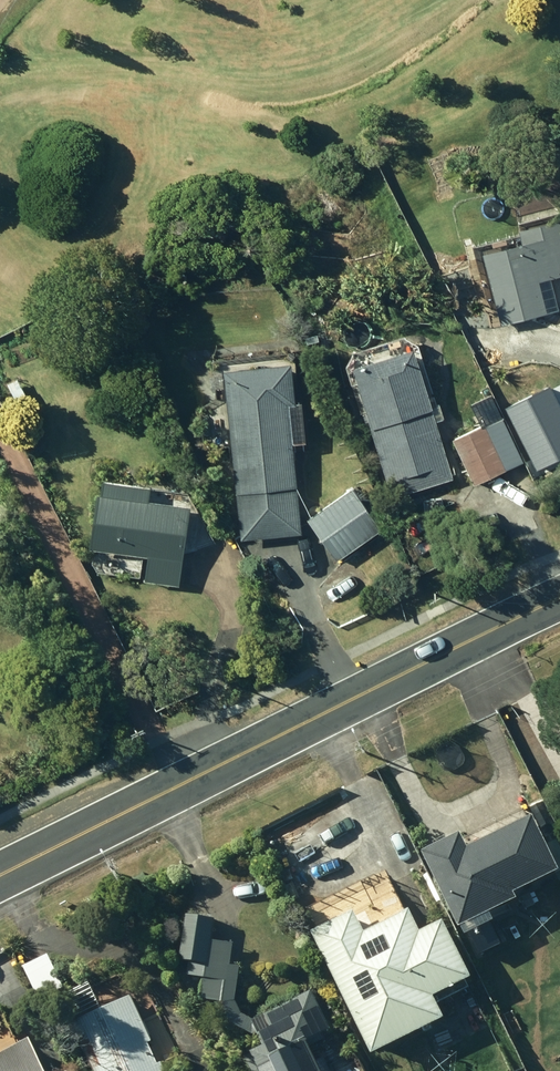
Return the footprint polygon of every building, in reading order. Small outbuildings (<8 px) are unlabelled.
[(495,327),(542,315),(534,283),(559,276),(559,223),(515,233),(519,248),(479,257),(495,327)] [(380,430),(397,492),(458,475),(423,340),(361,356),(375,409),(366,412),(371,432),(380,430)] [(234,360),(245,533),(305,530),(296,399),(303,399),(299,355),(234,360)] [(505,399),(510,411),(522,405),(517,394),(505,399)] [(459,433),(478,479),(511,466),(491,419),(459,433)] [(150,575),(184,580),(197,500),(156,494),(159,478),(108,470),(97,540),(154,549),(150,575)] [(315,514),(342,555),(387,524),(359,484),(315,514)] [(473,922),(531,894),(528,887),(559,871),(559,840),(545,810),(480,842),(473,828),(436,847),(473,922)] [(321,928),(385,1049),(457,1011),(446,991),(484,973),(453,915),(430,926),(418,904),(374,927),(362,906),(321,928)] [(213,974),(222,915),(194,911),(188,955),(196,956),(194,971),(213,974)] [(498,916),(475,927),(487,952),(510,941),(498,916)] [(319,1036),(339,1026),(319,986),(272,1011),(280,1022),(268,1029),(275,1041),(250,1053),(260,1070),(337,1070),(319,1036)] [(98,1070),(170,1070),(137,995),(76,1022),(98,1070)] [(503,1013),(510,1028),(521,1023),(513,1007),(503,1013)] [(40,1031),(0,1052),(0,1070),(60,1070),(40,1031)]
